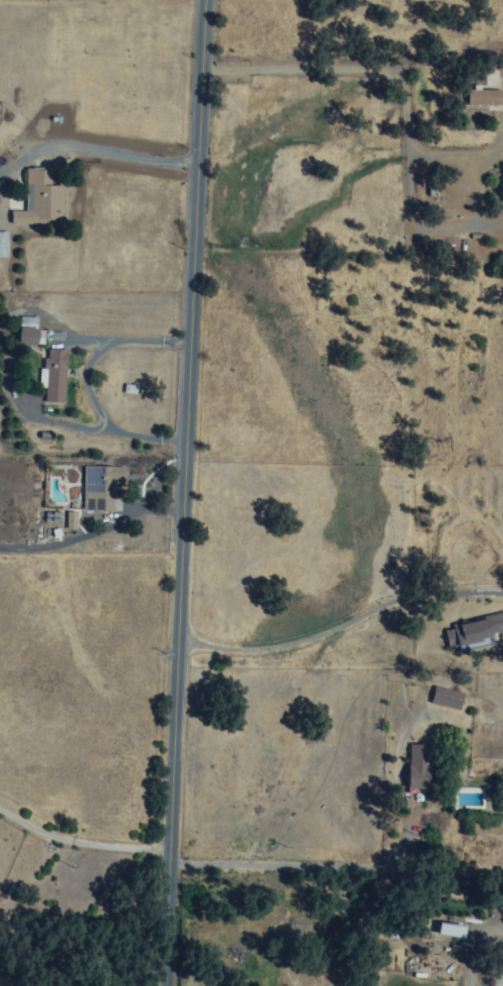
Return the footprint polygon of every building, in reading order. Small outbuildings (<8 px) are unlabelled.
[(499,91),(464,91),(464,112),(499,112),(499,91)] [(64,186),(51,185),(51,169),(26,168),(26,189),(32,189),(31,211),(11,211),(11,224),(63,225),(64,186)] [(7,235),(0,235),(0,258),(8,258),(7,235)] [(35,332),(15,329),(12,344),(33,347),(35,332)] [(43,350),(43,391),(64,391),(64,350),(43,350)] [(123,481),(123,467),(82,467),(82,513),(112,513),(112,481),(123,481)] [(444,626),(449,648),(502,637),(502,614),(444,626)] [(462,695),(432,687),(427,704),(457,713),(462,695)] [(423,792),(429,748),(408,745),(402,789),(423,792)] [(433,938),(461,940),(462,927),(434,925),(433,938)]
